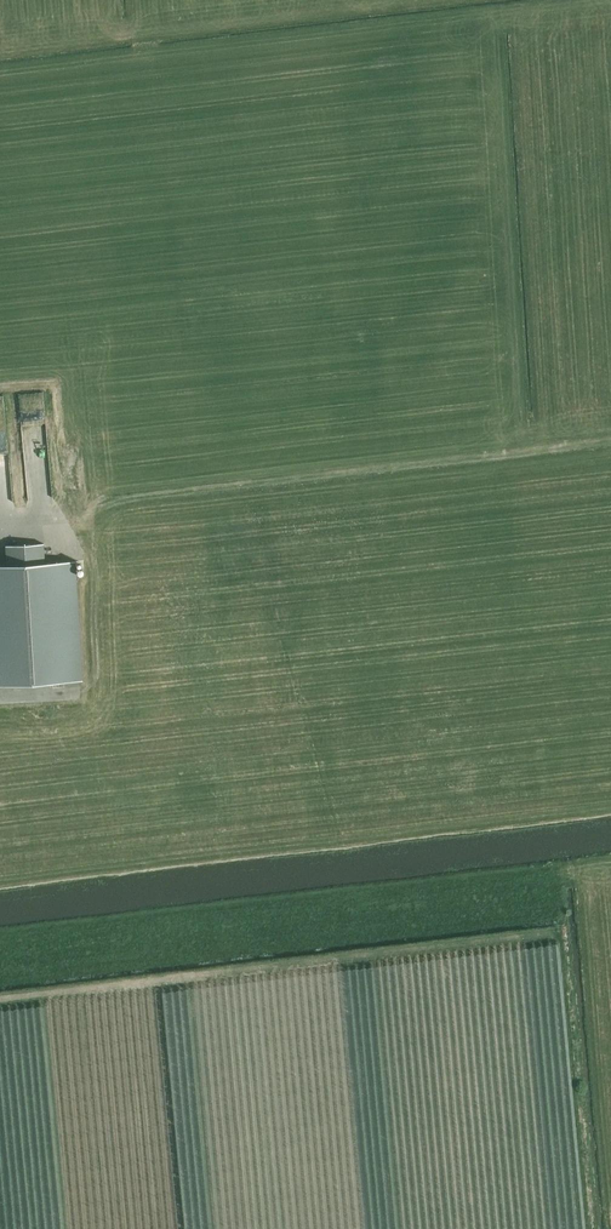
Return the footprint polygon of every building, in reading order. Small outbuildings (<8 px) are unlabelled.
[(76,479),(73,459),(63,461),(66,480),(76,479)]
